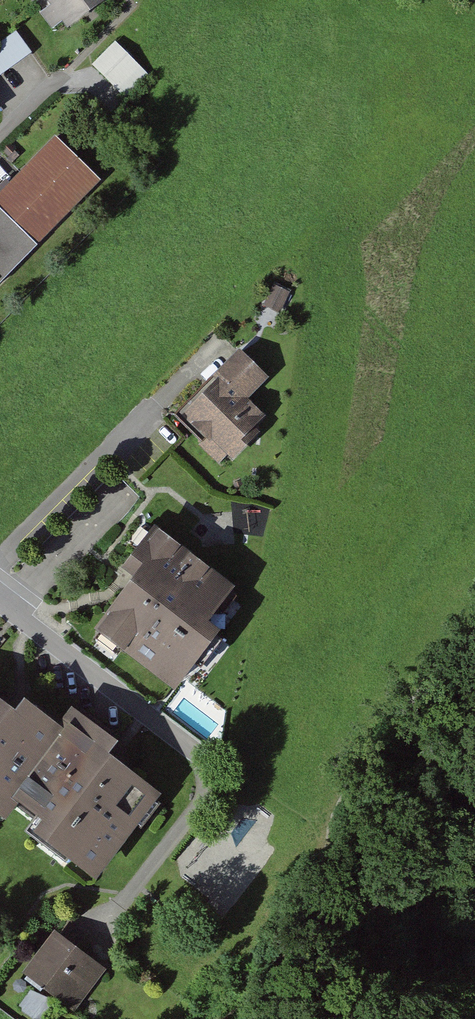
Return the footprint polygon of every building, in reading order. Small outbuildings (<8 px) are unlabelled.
[(67,36),(120,0),(42,0),(67,36)] [(0,47),(0,79),(37,55),(22,33),(0,47)] [(148,75),(122,46),(102,64),(128,93),(148,75)] [(61,141),(0,202),(0,278),(8,286),(107,187),(61,141)] [(290,293),(274,286),(265,306),(280,313),(290,293)] [(270,379),(239,349),(212,377),(216,381),(179,418),(222,459),(227,453),(234,460),(259,434),(253,428),(262,417),(247,402),(270,379)] [(233,593),(154,531),(121,573),(134,583),(94,633),(173,695),(216,640),(203,630),(233,593)] [(0,696),(0,807),(23,823),(37,803),(60,819),(50,834),(112,878),(172,793),(132,765),(142,751),(83,710),(73,725),(42,704),(32,718),(0,696)] [(102,973),(52,934),(24,971),(73,1009),(102,973)]
